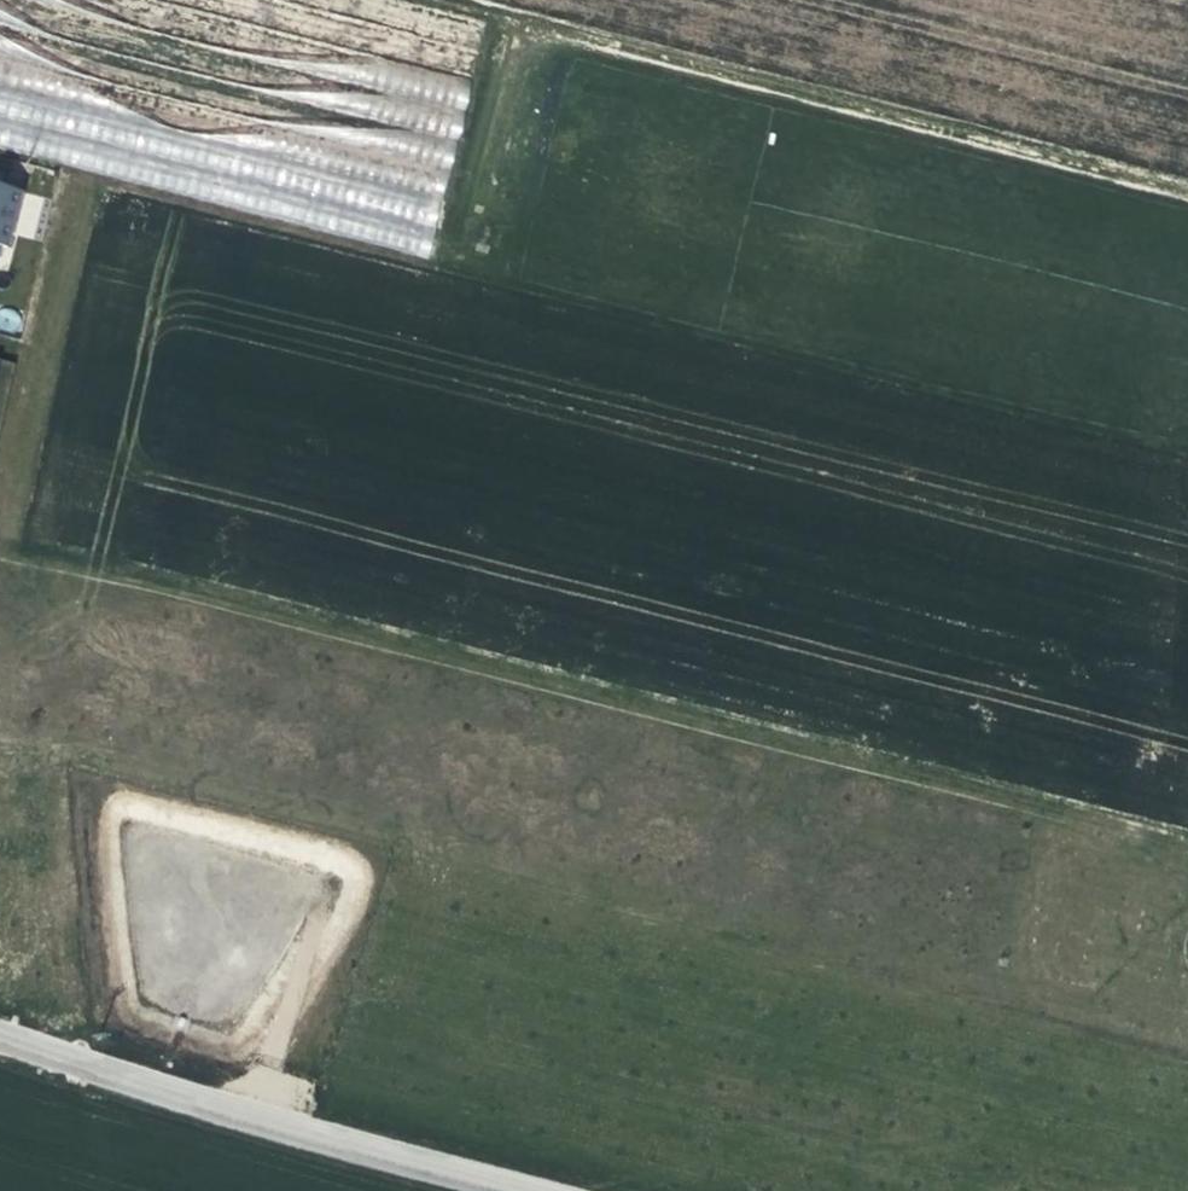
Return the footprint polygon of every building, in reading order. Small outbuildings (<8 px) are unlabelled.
[(359,0),(0,0),(0,156),(430,260),(486,31),(359,0)] [(20,188),(0,183),(0,254),(2,243),(10,245),(20,188)]
